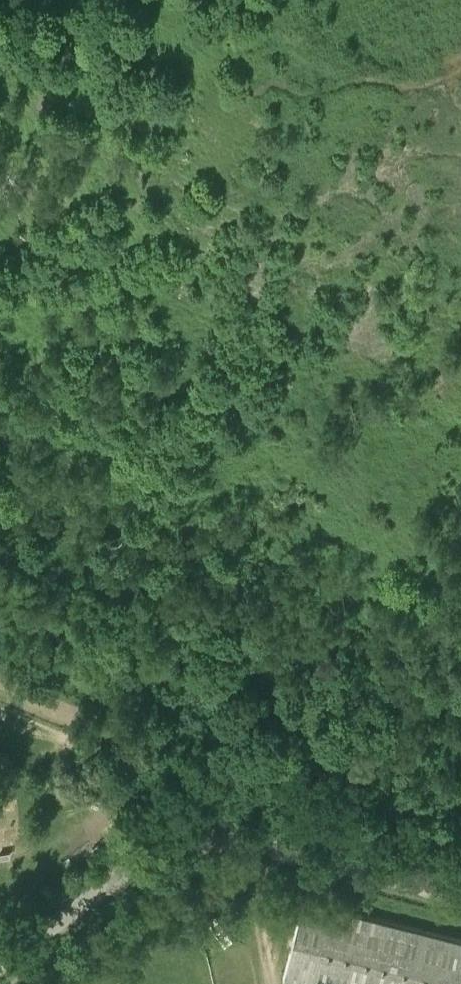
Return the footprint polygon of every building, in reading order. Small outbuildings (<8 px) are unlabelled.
[(305,904),(285,980),(299,983),(460,983),(460,944),(305,904)]
